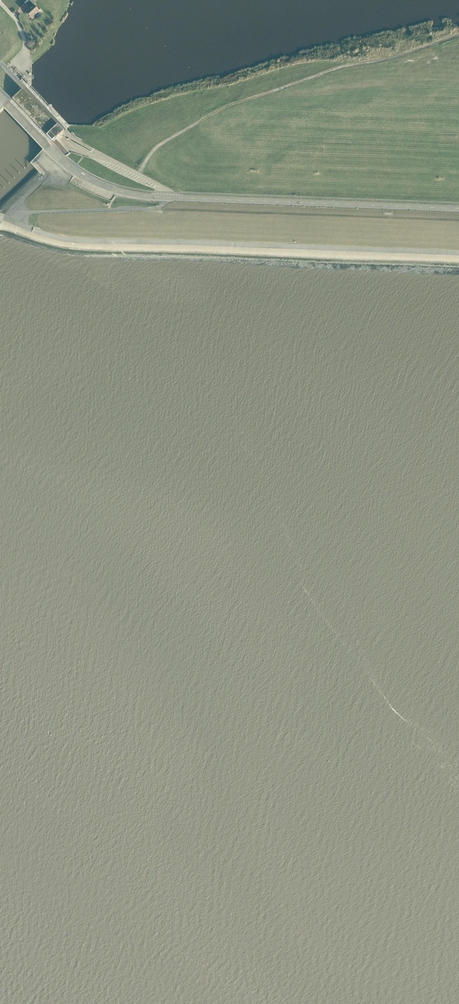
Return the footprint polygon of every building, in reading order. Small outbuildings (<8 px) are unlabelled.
[(32,0),(28,0),(21,7),(26,13),(33,20),(41,13),(34,5),(36,4),(32,0)] [(23,92),(13,102),(52,143),(55,140),(62,133),(66,129),(69,126),(30,85),(23,92)]
